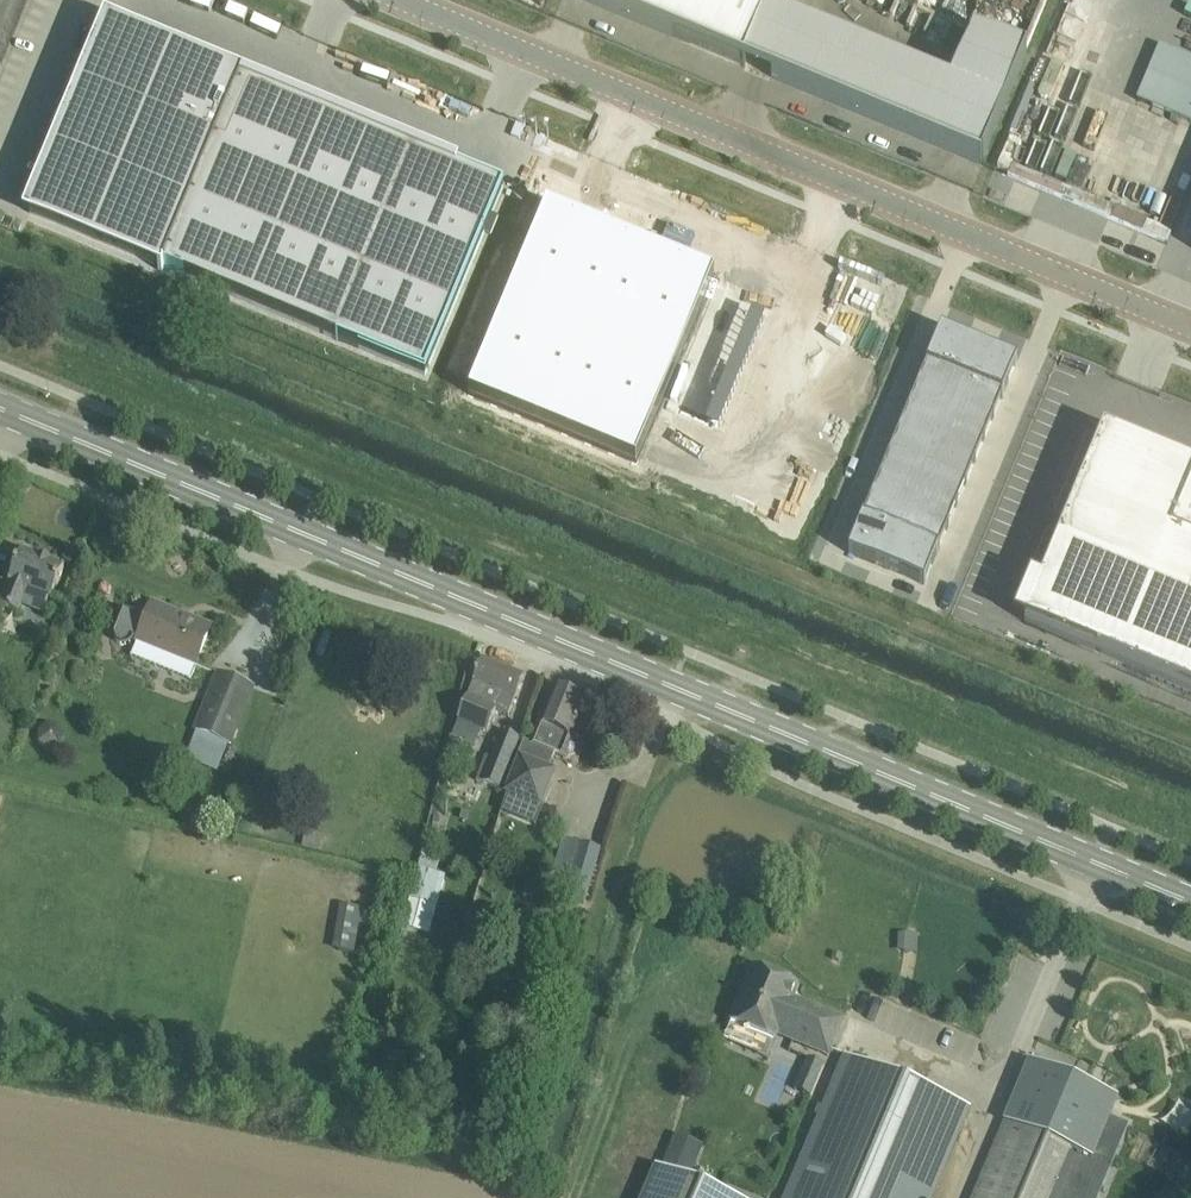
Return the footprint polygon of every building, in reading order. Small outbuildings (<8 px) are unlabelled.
[(745,66),(768,10),(772,0),(586,0),(745,66)] [(937,17),(943,0),(891,0),(937,17)] [(768,10),(745,66),(984,166),(1031,57),(1026,55),(977,36),(955,90),(768,10)] [(503,188),(108,24),(29,213),(425,377),(503,188)] [(1149,72),(1162,78),(1150,105),(1190,122),(1190,58),(1161,45),(1149,72)] [(621,190),(542,380),(811,490),(889,301),(621,190)] [(1165,200),(1156,225),(1169,229),(1178,204),(1165,200)] [(942,329),(848,554),(925,585),(1018,361),(942,329)] [(1024,622),(1190,691),(1190,465),(1105,429),(1024,622)] [(51,600),(55,590),(64,568),(22,551),(9,583),(10,583),(1,607),(19,614),(28,591),(51,600)] [(190,680),(200,654),(209,632),(183,621),(185,617),(153,604),(147,619),(125,610),(116,634),(117,639),(119,643),(121,644),(126,646),(130,645),(138,641),(132,657),(190,680)] [(516,697),(524,677),(482,660),(474,680),(475,680),(467,699),(459,720),(488,733),(496,711),(508,716),(516,697)] [(230,744),(231,744),(254,687),(218,673),(195,730),(198,731),(187,757),(219,770),(230,744)] [(585,718),(578,715),(584,701),(556,690),(550,706),(545,704),(537,722),(539,722),(531,743),(528,742),(514,776),(508,793),(543,808),(558,770),(550,767),(555,754),(569,758),(571,753),(575,752),(578,745),(576,741),(585,718)] [(477,780),(502,790),(521,737),(502,731),(492,758),(486,756),(477,780)] [(777,1035),(828,1056),(843,1020),(792,999),(798,986),(754,968),(731,1023),(775,1041),(777,1035)] [(969,1108),(847,1056),(787,1197),(932,1197),(969,1108)] [(815,1087),(825,1065),(808,1058),(799,1080),(815,1087)] [(1005,1120),(1005,1122),(1092,1159),(1109,1119),(1078,1105),(1087,1086),(1030,1062),(1013,1103),(1019,1106),(1012,1123),(1005,1120)] [(1092,1159),(1005,1122),(973,1197),(1077,1197),(1092,1159)] [(655,1166),(641,1197),(732,1197),(655,1166)]
